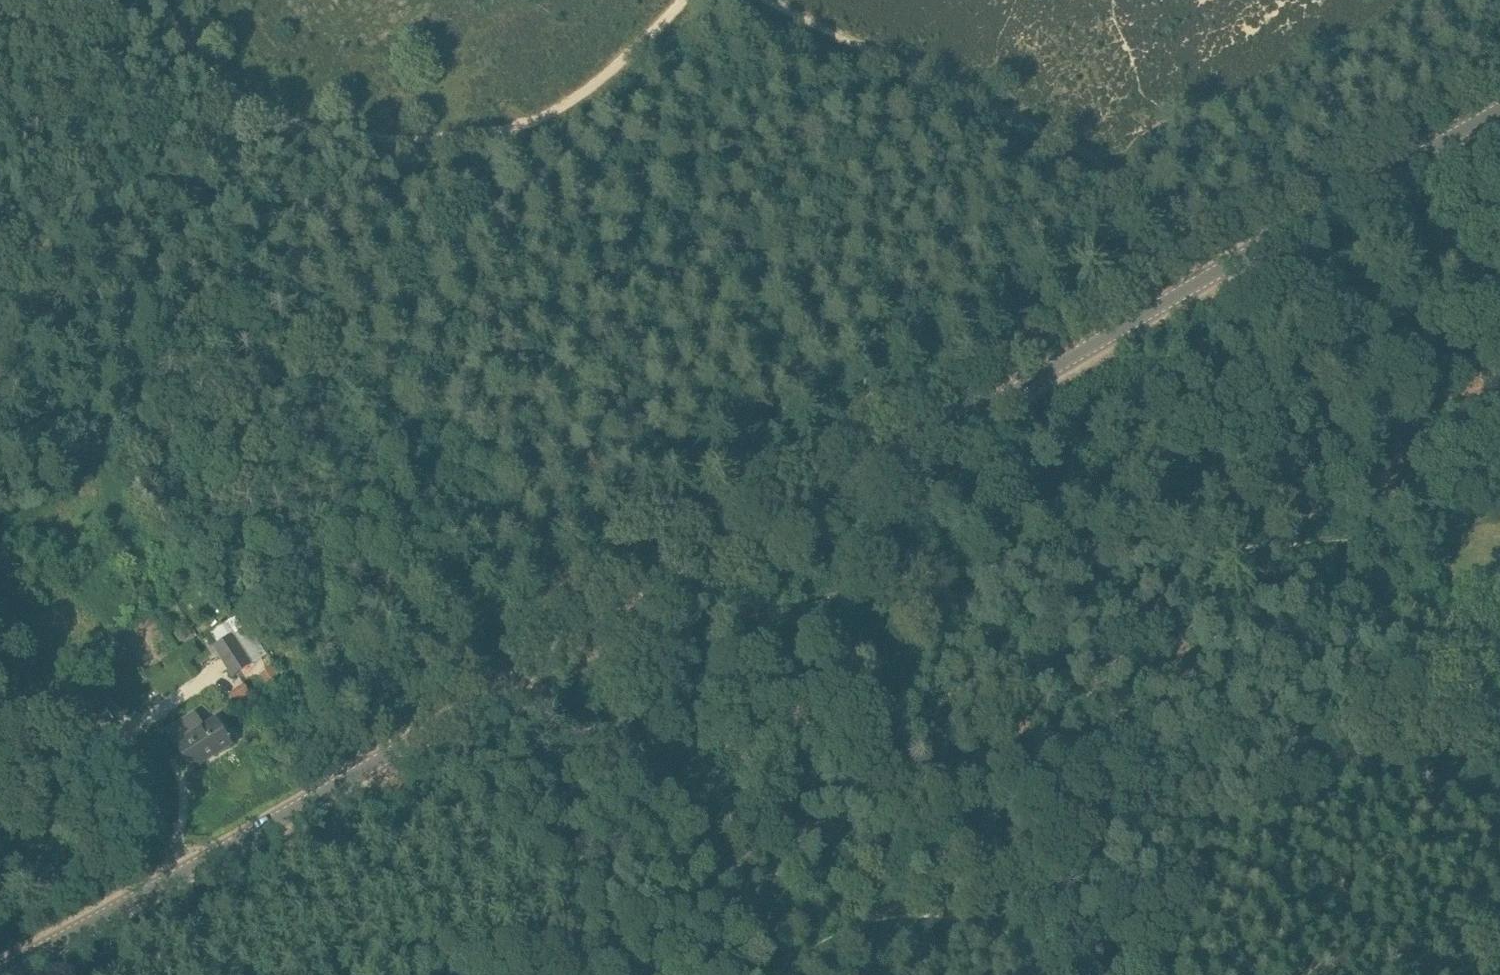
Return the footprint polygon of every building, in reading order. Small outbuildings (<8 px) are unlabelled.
[(181,629),(174,634),(180,643),(187,638),(181,629)] [(214,646),(213,647),(232,678),(254,664),(234,634),(233,634),(214,646)] [(280,679),(272,666),(260,674),(268,687),(280,679)] [(191,727),(172,738),(175,744),(184,758),(190,768),(231,743),(217,720),(206,727),(195,734),(191,727)]
